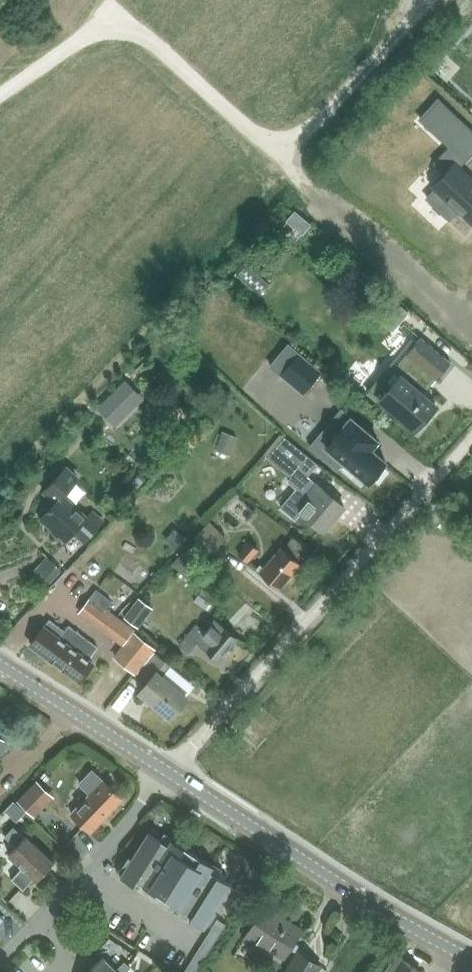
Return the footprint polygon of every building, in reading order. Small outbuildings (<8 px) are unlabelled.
[(421,119),(450,145),(461,156),(463,158),(471,148),(471,129),(440,98),(421,119)] [(429,198),(451,219),(449,220),(451,221),(459,212),(471,224),(471,176),(457,162),(433,187),(436,190),(429,198)] [(389,366),(368,392),(380,402),(382,400),(415,428),(423,419),(427,422),(436,410),(432,407),(435,404),(421,393),(435,377),(437,379),(451,362),(421,337),(393,370),(389,366)] [(288,344),(270,366),(303,393),(321,372),(288,344)] [(166,363),(155,374),(161,380),(172,370),(166,363)] [(332,438),(319,454),(337,468),(343,461),(369,482),(386,462),(371,449),(378,440),(341,409),(323,431),(332,438)] [(223,431),(218,445),(231,451),(237,437),(223,431)] [(313,459),(285,436),(268,457),(295,480),(302,471),(308,476),(318,464),(313,460),(313,459)] [(44,492),(56,502),(41,519),(65,541),(73,531),(85,542),(103,522),(92,512),(87,517),(63,496),(78,479),(65,468),(44,492)] [(139,472),(129,484),(135,489),(145,477),(139,472)] [(298,486),(280,507),(295,519),(300,512),(324,531),(344,507),(315,482),(309,490),(307,493),(302,489),(298,486)] [(195,536),(211,552),(226,538),(210,521),(195,536)] [(293,537),(284,547),(298,559),(307,549),(293,537)] [(240,552),(239,553),(248,561),(258,549),(249,542),(247,544),(240,552)] [(261,563),(257,568),(261,571),(280,587),(300,564),(299,564),(301,562),(298,559),(289,551),(284,547),(281,545),(279,547),(280,548),(265,566),(261,563)] [(190,549),(185,554),(193,561),(198,556),(190,549)] [(175,561),(172,563),(190,580),(200,570),(183,553),(175,561)] [(132,628),(120,618),(119,619),(106,608),(111,601),(96,589),(79,611),(122,644),(133,629),(132,628)] [(194,600),(208,610),(216,599),(203,589),(194,600)] [(139,597),(124,617),(138,627),(152,607),(139,597)] [(46,625),(45,625),(31,644),(80,680),(94,662),(89,658),(98,647),(69,625),(64,631),(50,620),(46,625)] [(197,623),(180,643),(189,651),(198,641),(219,660),(237,638),(216,620),(206,631),(197,623)] [(154,648),(135,632),(116,657),(135,672),(154,648)] [(172,666),(156,653),(139,674),(148,682),(140,692),(171,717),(188,697),(163,676),(172,666)] [(261,719),(269,727),(275,720),(267,713),(261,719)] [(9,743),(0,735),(0,753),(9,743)] [(73,811),(80,819),(91,830),(123,797),(104,779),(73,811)] [(18,801),(35,817),(49,802),(32,786),(18,801)] [(14,827),(5,836),(16,847),(9,854),(22,866),(11,878),(23,889),(34,877),(38,880),(54,862),(27,837),(26,838),(14,827)] [(135,880),(155,893),(191,915),(189,919),(202,927),(229,883),(209,870),(213,865),(171,839),(168,844),(148,832),(120,876),(133,883),(135,880)] [(260,942),(285,957),(303,929),(265,905),(244,938),(257,946),(260,942)] [(226,923),(217,918),(183,971),(195,971),(226,923)] [(321,965),(298,951),(285,971),(317,971),(321,965)] [(397,955),(385,971),(421,971),(397,955)] [(88,971),(125,971),(130,967),(124,961),(116,969),(103,957),(88,971)]
